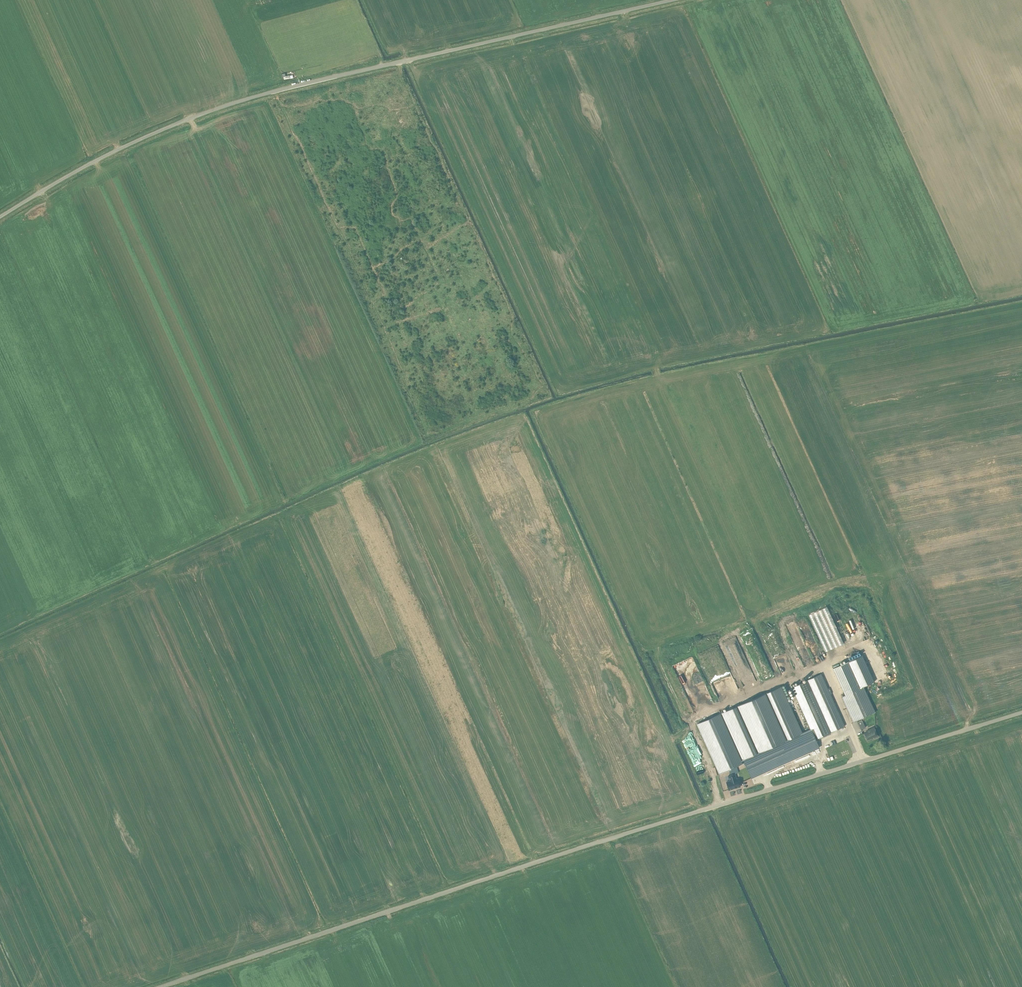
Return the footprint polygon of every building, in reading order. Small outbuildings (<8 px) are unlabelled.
[(810,613),(823,651),(833,647),(820,610),(810,613)] [(848,662),(833,668),(844,691),(845,695),(842,696),(853,722),(859,719),(875,712),(872,706),(863,687),(874,682),(862,655),(848,662)] [(821,674),(807,680),(792,687),(811,729),(816,739),(844,726),(821,674)] [(811,729),(802,733),(781,686),(697,724),(720,774),(729,769),(733,768),(743,763),(744,762),(745,764),(751,778),(819,747),(816,739),(811,729)] [(874,727),(868,730),(867,731),(867,732),(864,733),(867,740),(872,738),(872,739),(878,737),(874,727)] [(730,781),(726,782),(729,790),(740,786),(738,778),(736,779),(735,774),(733,768),(729,769),(730,775),(728,776),(730,781)]
